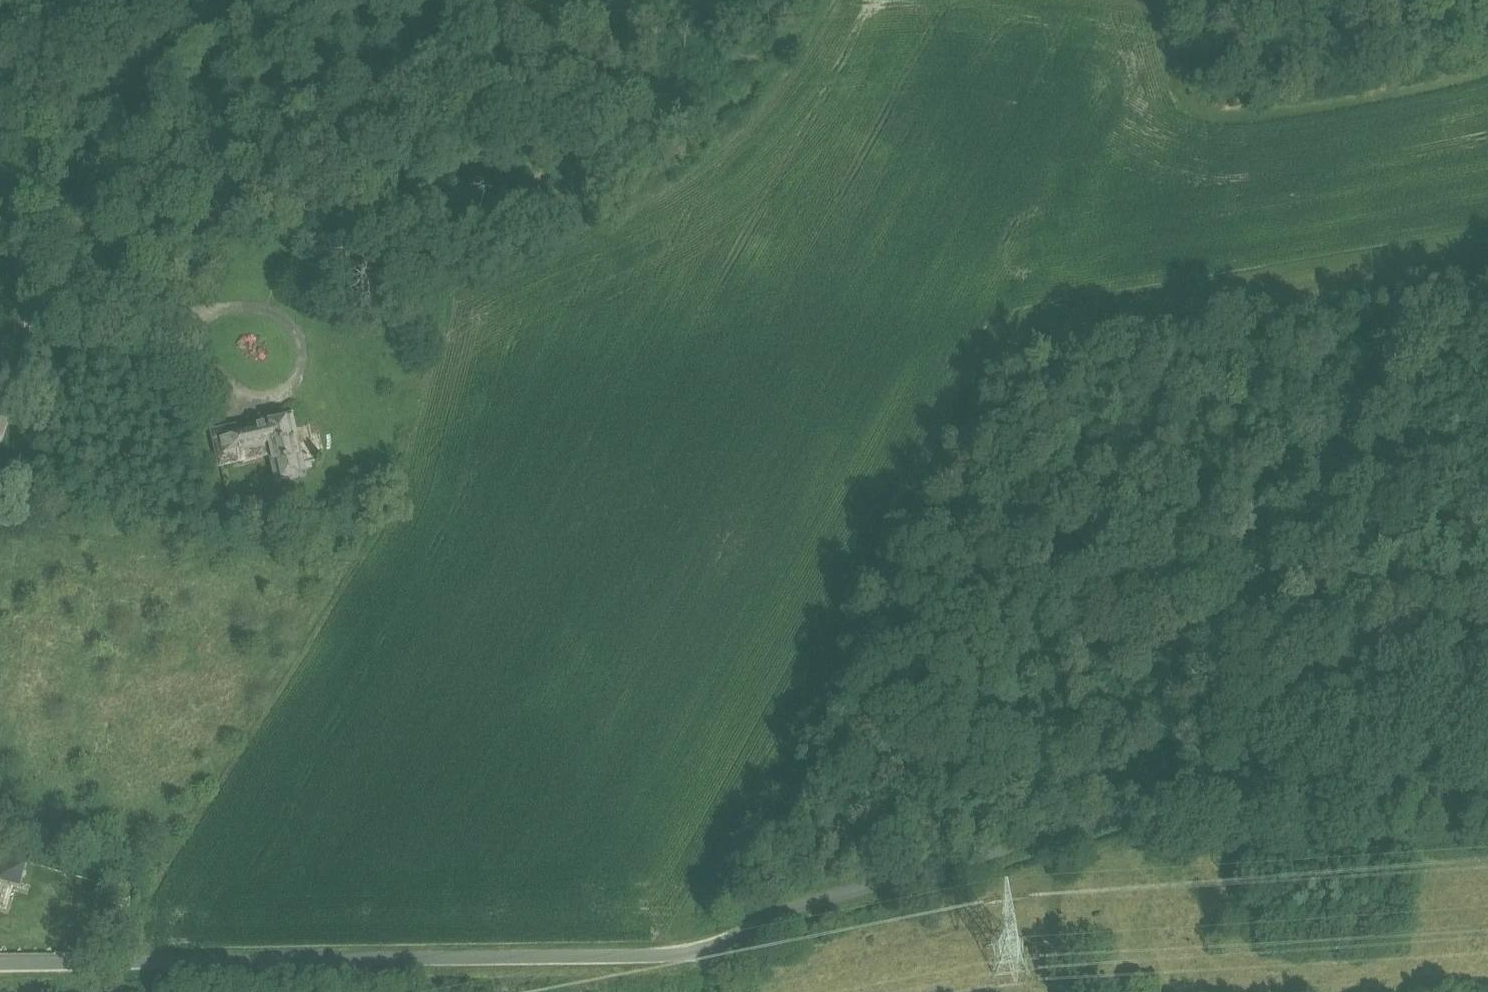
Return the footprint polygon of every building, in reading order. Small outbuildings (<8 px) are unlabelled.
[(291,405),(212,422),(220,458),(269,448),(275,476),(305,470),(291,405)]
